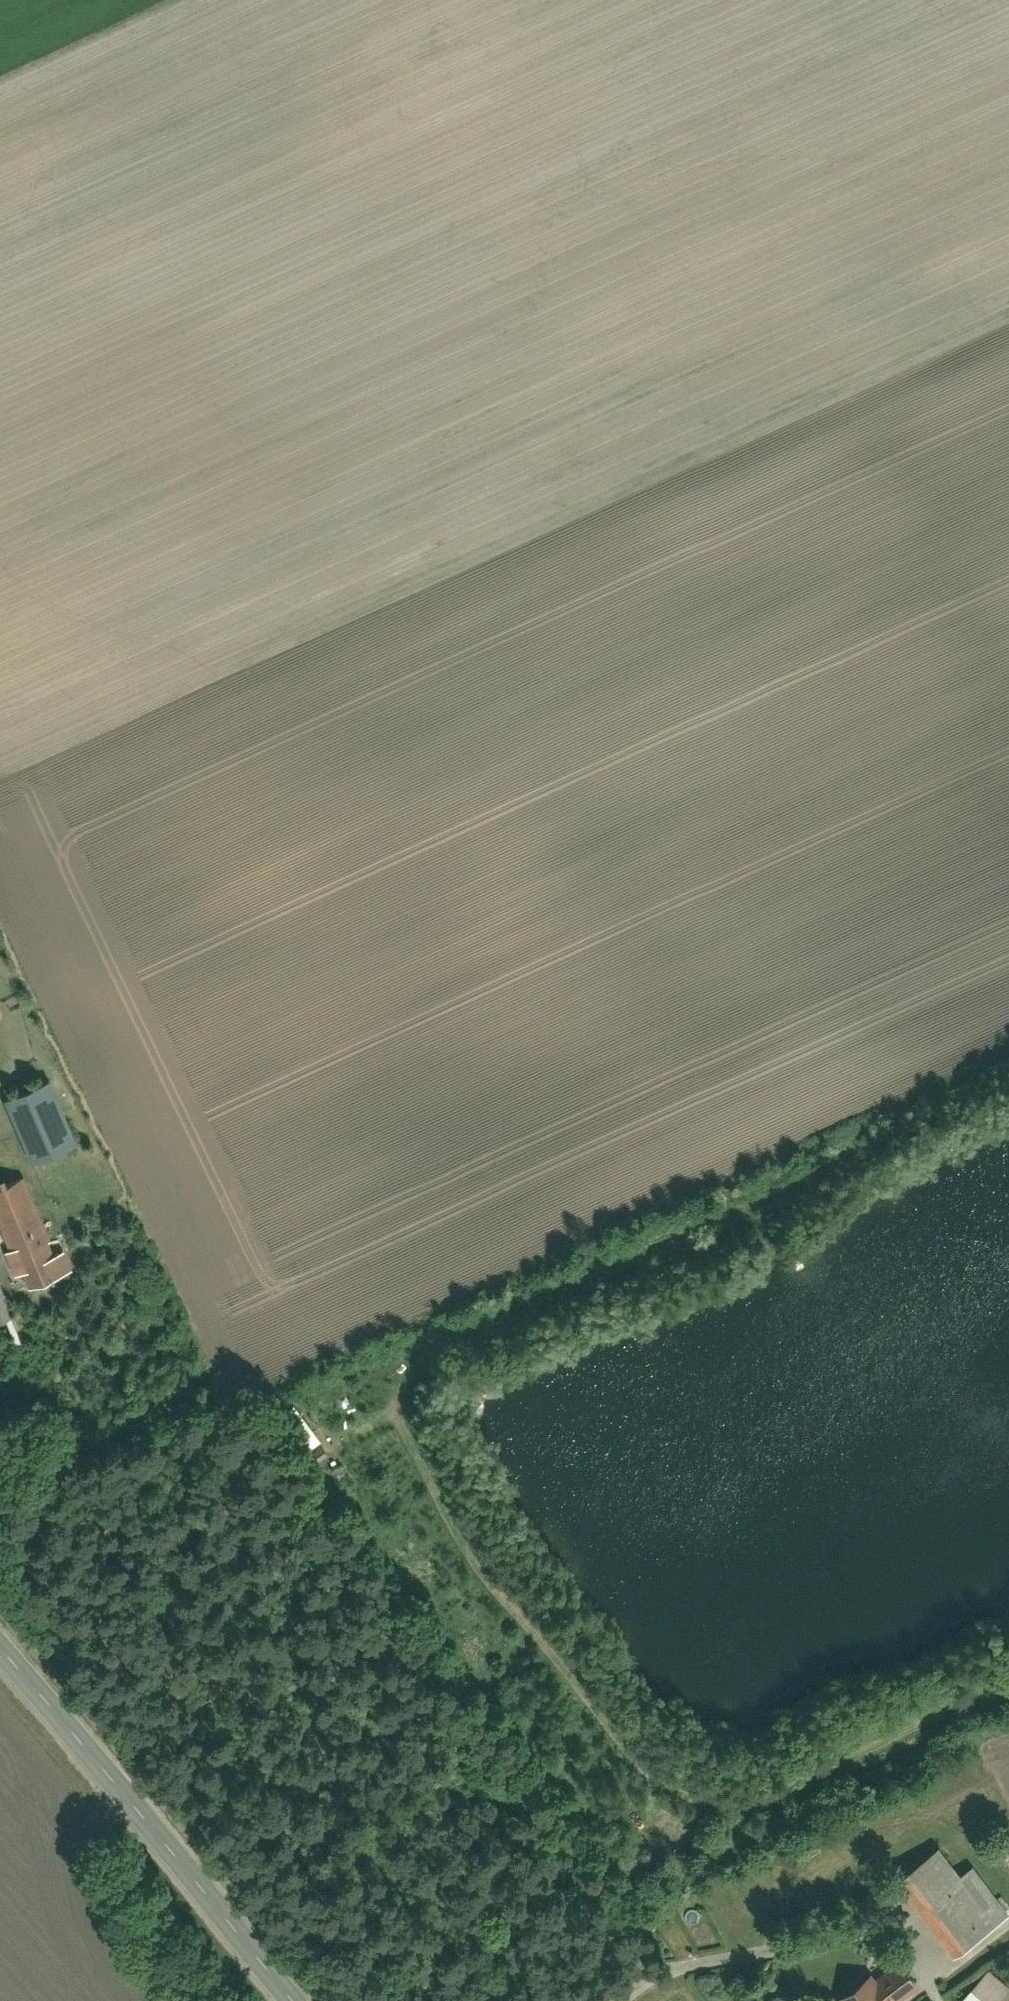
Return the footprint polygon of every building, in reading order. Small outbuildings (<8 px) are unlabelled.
[(3,1096),(28,1162),(76,1144),(51,1078),(3,1096)] [(0,1172),(0,1226),(4,1235),(0,1237),(11,1263),(17,1260),(23,1274),(68,1254),(60,1236),(53,1240),(20,1163),(0,1172)] [(0,1281),(0,1305),(8,1302),(0,1281)] [(940,1841),(894,1876),(948,1947),(1007,1902),(969,1853),(957,1862),(940,1841)] [(830,1989),(839,2000),(899,2000),(892,1991),(915,1974),(895,1948),(872,1965),(868,1960),(830,1989)] [(957,1996),(964,2000),(985,2000),(1005,1975),(984,1960),(957,1996)]
